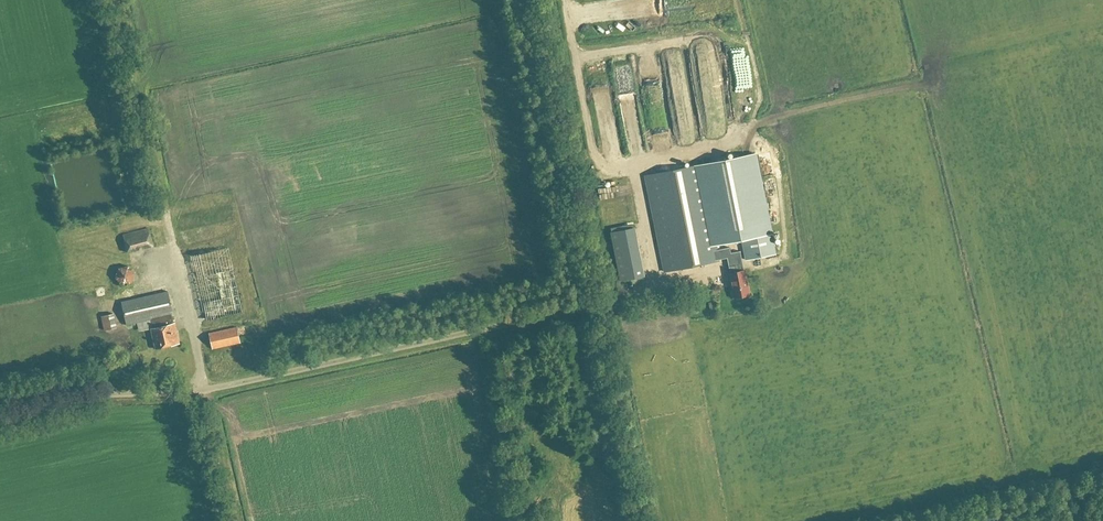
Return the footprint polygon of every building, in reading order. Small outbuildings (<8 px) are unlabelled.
[(737,72),(745,84),(756,77),(748,65),(737,72)] [(643,124),(627,127),(629,133),(644,130),(643,124)] [(606,147),(621,146),(620,135),(605,136),(606,147)] [(717,250),(716,246),(741,240),(745,261),(776,255),(772,234),(773,234),(757,153),(699,165),(645,176),(665,272),(719,261),(719,260),(727,259),(730,273),(727,274),(729,283),(730,282),(734,299),(750,295),(745,270),(744,271),(740,252),(731,253),(730,248),(717,250)] [(225,191),(206,197),(209,206),(228,201),(225,191)] [(601,197),(603,204),(619,200),(616,193),(601,197)] [(229,224),(214,228),(217,238),(232,234),(229,224)] [(152,246),(149,233),(126,238),(129,251),(152,246)] [(209,304),(210,314),(242,310),(239,287),(234,287),(229,247),(195,251),(202,305),(209,304)] [(641,264),(618,269),(620,281),(643,277),(641,264)] [(128,266),(117,269),(114,278),(121,286),(130,284),(134,274),(128,266)] [(168,292),(122,302),(127,325),(151,320),(153,329),(151,329),(156,349),(180,344),(168,292)] [(106,328),(119,325),(116,312),(103,315),(106,328)] [(245,335),(262,332),(260,324),(244,327),(245,335)] [(236,327),(209,333),(212,350),(240,344),(236,327)]
